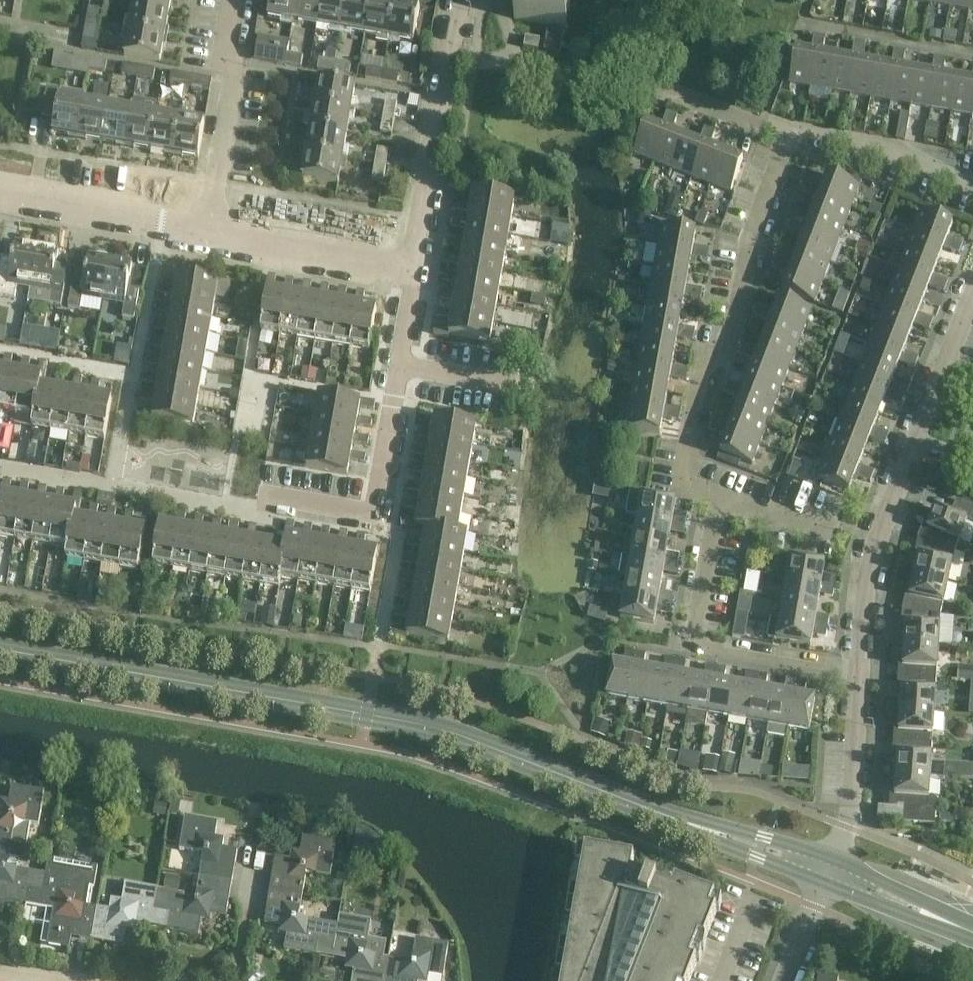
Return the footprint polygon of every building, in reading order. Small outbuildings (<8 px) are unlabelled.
[(171,0),(135,0),(134,6),(169,13),(171,0)] [(297,0),(271,0),(268,18),(294,22),(297,0)] [(317,26),(322,0),(297,0),(294,22),(317,26)] [(347,0),(322,0),(317,26),(341,30),(347,0)] [(371,0),(347,0),(341,30),(365,35),(371,0)] [(365,35),(379,37),(378,41),(389,43),(390,39),(396,3),(378,0),(371,0),(365,35)] [(514,19),(567,29),(568,27),(566,27),(570,0),(520,0),(519,4),(517,18),(515,18),(514,19)] [(950,7),(970,11),(972,0),(951,0),(950,7)] [(420,7),(396,3),(390,39),(414,43),(420,7)] [(134,6),(129,31),(165,37),(169,13),(134,6)] [(89,8),(86,23),(97,25),(100,10),(89,8)] [(95,42),(97,25),(86,23),(83,40),(95,42)] [(548,28),(544,50),(560,53),(564,30),(548,28)] [(165,37),(129,31),(125,56),(160,63),(165,37)] [(526,36),(524,46),(538,49),(540,38),(526,36)] [(814,36),(813,44),(824,46),(825,38),(814,36)] [(854,43),(853,52),(864,53),(866,45),(854,43)] [(824,46),(813,44),(811,53),(796,50),(790,84),(811,87),(817,54),(822,55),(824,46)] [(260,61),(286,65),(288,54),(288,52),(262,48),(260,61)] [(895,50),(893,59),(904,61),(906,52),(895,50)] [(852,60),(837,57),(831,91),(851,95),(857,61),(863,62),(864,53),(853,52),(852,60)] [(288,54),(286,65),(301,68),(303,57),(288,54)] [(811,87),(831,91),(837,57),(822,55),(817,54),(811,87)] [(90,70),(92,59),(76,56),(74,67),(90,70)] [(935,57),(933,66),(944,68),(946,59),(935,57)] [(92,59),(90,70),(106,73),(108,61),(92,59)] [(892,67),(877,64),(871,98),(891,102),(897,68),(903,69),(904,61),(893,59),(892,67)] [(320,60),(318,71),(334,73),(336,63),(320,60)] [(851,95),(871,98),(877,64),(863,62),(857,61),(851,95)] [(336,63),(334,73),(349,76),(351,65),(336,63)] [(124,64),(122,76),(139,79),(141,67),(124,64)] [(932,74),(917,71),(911,105),(931,109),(937,75),(943,76),(944,68),(933,66),(932,74)] [(141,67),(139,79),(154,81),(156,70),(141,67)] [(382,81),(384,71),(368,68),(366,78),(382,81)] [(891,102),(911,105),(917,71),(903,69),(897,68),(891,102)] [(399,73),(384,71),(382,81),(397,84),(399,73)] [(186,87),(188,76),(172,73),(170,84),(185,87),(186,87)] [(931,109),(952,112),(958,79),(943,76),(937,75),(931,109)] [(188,76),(186,87),(185,87),(185,88),(210,93),(212,80),(188,76)] [(952,112),(972,116),(972,109),(972,77),(972,81),(958,79),(952,112)] [(320,80),(315,105),(351,111),(355,87),(320,80)] [(48,89),(43,117),(55,119),(53,133),(79,138),(85,102),(86,95),(48,89)] [(386,101),(383,116),(395,118),(397,103),(386,101)] [(85,102),(79,138),(102,142),(108,106),(85,102)] [(351,111),(315,105),(311,129),(347,135),(351,111)] [(108,106),(102,142),(127,146),(133,111),(108,106)] [(133,111),(127,146),(150,150),(157,115),(133,111)] [(157,115),(150,150),(174,154),(180,119),(181,114),(170,112),(169,117),(157,115)] [(667,113),(664,121),(675,125),(678,117),(667,113)] [(180,119),(174,154),(199,159),(205,123),(191,121),(192,116),(181,114),(180,119)] [(392,134),(395,118),(383,116),(380,132),(392,134)] [(675,125),(664,121),(661,129),(646,123),(634,155),(654,162),(666,130),(672,133),(675,125)] [(705,128),(702,135),(713,139),(716,132),(705,128)] [(307,153),(343,159),(347,135),(311,129),(307,153)] [(654,162),(673,170),(685,138),(672,133),(666,130),(654,162)] [(699,143),(685,138),(673,170),(692,177),(704,145),(710,147),(713,139),(702,135),(699,143)] [(692,177),(711,185),(724,153),(710,147),(704,145),(692,177)] [(378,149),(375,165),(386,167),(389,151),(378,149)] [(343,159),(307,153),(303,178),(339,184),(343,159)] [(724,153),(711,185),(731,192),(743,160),(724,153)] [(386,167),(375,165),(372,179),(384,181),(386,167)] [(822,190),(820,195),(852,207),(860,187),(828,175),(822,190)] [(802,194),(810,197),(814,187),(806,184),(802,194)] [(813,214),(845,226),(852,207),(820,195),(822,190),(814,187),(810,197),(818,200),(813,214)] [(456,211),(469,213),(469,210),(512,217),(515,199),(474,192),(472,206),(457,204),(456,211)] [(452,229),(466,231),(466,228),(509,235),(512,217),(469,210),(469,213),(467,224),(454,221),(452,229)] [(951,252),(955,241),(947,238),(953,223),(921,211),(913,231),(945,243),(943,249),(951,252)] [(700,213),(696,223),(704,227),(708,216),(700,213)] [(837,245),(845,226),(813,214),(807,228),(805,233),(837,245)] [(795,235),(799,225),(791,222),(787,232),(795,235)] [(798,252),(830,264),(837,245),(805,233),(807,228),(799,225),(795,235),(803,238),(798,252)] [(699,260),(701,248),(693,247),(696,231),(662,226),(658,246),(692,252),(691,258),(699,260)] [(466,228),(466,231),(464,241),(451,239),(449,246),(463,249),(463,245),(506,253),(509,235),(466,228)] [(913,231),(906,250),(938,262),(943,249),(945,243),(913,231)] [(963,244),(955,241),(951,252),(959,255),(963,244)] [(38,247),(16,243),(13,259),(2,257),(0,266),(0,296),(15,299),(17,288),(30,290),(38,247)] [(446,264),(460,267),(460,263),(502,271),(506,253),(463,245),(463,249),(461,259),(448,257),(446,264)] [(655,267),(689,272),(691,258),(692,252),(658,246),(655,267)] [(38,247),(30,290),(32,291),(30,302),(49,305),(62,307),(67,278),(55,276),(59,250),(38,247)] [(701,248),(699,260),(708,261),(710,250),(701,248)] [(938,262),(906,250),(899,269),(931,281),(929,287),(936,290),(940,279),(933,276),(938,262)] [(798,252),(792,266),(790,271),(822,283),(830,264),(798,252)] [(104,303),(112,259),(89,256),(85,281),(73,279),(68,308),(81,310),(82,299),(104,303)] [(133,263),(112,259),(104,303),(124,307),(122,317),(135,320),(140,291),(128,289),(133,263)] [(781,273),(785,263),(777,259),(773,270),(781,273)] [(443,282),(457,284),(457,281),(499,288),(502,271),(460,263),(460,267),(458,277),(444,274),(443,282)] [(822,283),(790,271),(792,266),(785,263),(781,273),(788,276),(783,291),(815,303),(822,283)] [(689,272),(655,267),(651,287),(685,293),(684,298),(692,300),(694,289),(686,287),(689,272)] [(923,300),(929,287),(931,281),(899,269),(891,288),(923,300)] [(159,294),(174,297),(174,293),(215,301),(219,282),(177,275),(175,289),(160,287),(159,294)] [(287,294),(284,294),(274,292),(276,277),(269,276),(266,291),(269,291),(261,332),(280,336),(287,294)] [(280,336),(298,339),(305,297),(302,297),(291,295),(294,280),(286,279),(284,294),(287,294),(280,336)] [(940,279),(936,290),(944,293),(948,282),(940,279)] [(440,300),(454,302),(454,299),(496,306),(499,288),(457,281),(457,284),(455,295),(441,292),(440,300)] [(304,282),(302,297),(305,297),(298,339),(315,342),(323,300),(319,300),(309,298),(312,283),(304,282)] [(340,303),(337,303),(327,301),(329,287),(322,285),(319,300),(323,300),(315,342),(333,345),(340,303)] [(651,287),(648,307),(682,313),(684,298),(685,293),(651,287)] [(358,307),(355,306),(345,304),(347,290),(340,288),(337,303),(340,303),(333,345),(351,348),(358,307)] [(918,314),(923,300),(891,288),(884,307),(916,319),(914,325),(922,328),(926,317),(918,314)] [(703,290),(694,289),(692,300),(701,301),(703,290)] [(358,307),(351,348),(370,351),(377,310),(362,307),(365,293),(357,291),(355,306),(358,307)] [(156,312),(171,314),(171,311),(212,318),(215,301),(174,293),(174,297),(172,307),(157,304),(156,312)] [(780,298),(774,313),(772,318),(804,330),(812,311),(780,298)] [(437,317),(451,320),(451,316),(493,324),(496,306),(454,299),(454,302),(452,312),(438,310),(437,317)] [(682,313),(648,307),(644,327),(678,333),(677,338),(685,340),(687,329),(679,327),(682,313)] [(754,317),(762,320),(766,310),(758,307),(754,317)] [(884,307),(876,326),(908,338),(914,325),(916,319),(884,307)] [(770,323),(765,337),(797,349),(804,330),(772,318),(774,313),(766,310),(762,320),(770,323)] [(168,329),(209,336),(212,318),(171,311),(171,314),(169,325),(154,322),(153,330),(167,332),(168,329)] [(451,316),(451,320),(449,330),(435,328),(434,335),(449,338),(450,335),(490,342),(493,324),(451,316)] [(933,320),(926,317),(922,328),(929,331),(933,320)] [(908,338),(876,326),(869,345),(901,358),(899,363),(907,366),(911,355),(903,352),(908,338)] [(644,327),(641,347),(674,353),(677,338),(678,333),(644,327)] [(206,354),(209,336),(168,329),(167,332),(166,342),(151,340),(150,347),(164,350),(165,347),(206,354)] [(695,330),(687,329),(685,340),(694,341),(695,330)] [(789,368),(797,349),(765,337),(759,351),(757,356),(789,368)] [(748,358),(752,348),(744,345),(740,355),(748,358)] [(894,377),(899,363),(901,358),(869,345),(862,364),(894,377)] [(147,365),(161,368),(162,365),(203,372),(206,354),(165,347),(164,350),(163,360),(148,358),(147,365)] [(641,347),(637,367),(671,373),(670,379),(678,380),(680,369),(672,368),(674,353),(641,347)] [(750,375),(782,388),(789,368),(757,356),(759,351),(752,348),(748,358),(755,361),(750,375)] [(3,370),(6,371),(0,405),(0,412),(17,415),(24,374),(21,373),(10,371),(13,357),(5,355),(3,370)] [(911,355),(907,366),(915,369),(919,358),(911,355)] [(23,359),(21,373),(24,374),(17,415),(34,418),(40,387),(41,387),(42,378),(42,377),(38,376),(28,375),(31,360),(23,359)] [(41,362),(38,376),(42,377),(42,378),(46,378),(48,363),(41,362)] [(888,390),(894,377),(862,364),(854,383),(886,396),(884,401),(892,404),(896,393),(888,390)] [(162,365),(161,368),(159,378),(145,375),(144,383),(158,385),(159,382),(200,389),(203,372),(162,365)] [(637,367),(633,387),(667,393),(670,379),(671,373),(637,367)] [(304,368),(302,379),(308,381),(311,370),(304,368)] [(680,369),(678,380),(686,381),(688,370),(680,369)] [(311,370),(308,381),(315,382),(317,371),(311,370)] [(76,393),(73,392),(62,391),(65,376),(57,375),(55,389),(58,390),(51,431),(68,434),(76,393)] [(775,407),(782,388),(750,375),(745,389),(743,394),(775,407)] [(94,396),(90,396),(80,394),(83,379),(75,378),(73,392),(76,393),(68,434),(86,437),(94,396)] [(94,396),(86,437),(105,441),(112,399),(98,397),(100,382),(93,381),(90,396),(94,396)] [(140,401),(155,403),(156,400),(197,407),(200,389),(159,382),(158,385),(156,396),(142,393),(140,401)] [(725,393),(733,396),(737,386),(729,383),(725,393)] [(854,383),(847,402),(879,415),(884,401),(886,396),(854,383)] [(735,413),(767,426),(775,407),(743,394),(745,389),(737,386),(733,396),(741,399),(735,413)] [(58,390),(55,389),(41,387),(40,387),(34,418),(32,428),(51,431),(58,390)] [(633,387),(630,407),(664,413),(663,419),(671,420),(673,409),(665,408),(667,393),(633,387)] [(904,396),(896,393),(892,404),(900,407),(904,396)] [(357,421),(358,418),(360,408),(374,411),(375,403),(360,400),(360,403),(319,396),(316,414),(357,421)] [(194,426),(197,407),(156,400),(155,403),(153,413),(139,411),(137,418),(153,421),(153,419),(194,426)] [(879,415),(847,402),(840,421),(872,434),(870,439),(877,442),(881,431),(874,428),(879,415)] [(660,434),(663,419),(664,413),(630,407),(626,428),(660,434)] [(681,411),(673,409),(671,420),(679,422),(681,411)] [(760,445),(767,426),(735,413),(730,427),(728,432),(760,445)] [(316,414),(313,432),(354,439),(355,436),(356,426),(371,428),(372,421),(358,418),(357,421),(316,414)] [(417,438),(432,440),(432,437),(474,444),(478,426),(435,418),(433,433),(418,430),(417,438)] [(717,436),(722,424),(714,421),(709,433),(717,436)] [(832,440),(864,453),(870,439),(872,434),(840,421),(832,440)] [(722,424),(717,436),(725,439),(720,452),(752,465),(760,445),(728,432),(730,427),(722,424)] [(881,431),(877,442),(885,445),(889,434),(881,431)] [(354,439),(313,432),(310,450),(351,457),(352,454),(353,444),(368,446),(369,438),(355,436),(354,439)] [(471,462),(474,444),(432,437),(432,440),(430,451),(415,448),(414,455),(428,458),(429,455),(471,462)] [(859,466),(864,453),(832,440),(825,459),(857,472),(855,477),(863,480),(867,469),(859,466)] [(351,457),(310,450),(307,468),(348,476),(350,461),(365,464),(366,456),(352,454),(351,457)] [(468,480),(471,462),(429,455),(428,458),(427,468),(412,466),(411,473),(425,476),(426,472),(468,480)] [(849,491),(855,477),(857,472),(825,459),(817,479),(849,491)] [(874,472),(867,469),(863,480),(870,483),(874,472)] [(465,498),(468,480),(426,472),(425,476),(423,486),(409,483),(408,491),(422,493),(423,490),(465,498)] [(15,540),(23,499),(19,498),(9,496),(12,482),(4,480),(1,496),(4,496),(0,518),(0,537),(15,540)] [(22,483),(19,498),(23,499),(15,540),(33,543),(40,502),(37,501),(27,499),(29,485),(22,483)] [(40,487),(37,501),(40,502),(33,543),(51,546),(58,505),(55,504),(45,503),(47,488),(40,487)] [(57,490),(55,504),(58,505),(51,546),(68,549),(74,518),(75,518),(77,509),(77,508),(73,507),(62,506),(65,491),(57,490)] [(461,515),(465,498),(423,490),(422,493),(420,504),(406,501),(404,509),(419,511),(420,508),(461,515)] [(626,516),(638,518),(638,517),(686,526),(687,515),(674,513),(676,502),(643,496),(644,492),(631,490),(626,516)] [(75,493),(73,507),(77,508),(77,509),(80,509),(83,494),(75,493)] [(918,541),(955,552),(964,531),(966,524),(967,522),(971,524),(972,525),(972,506),(957,500),(951,515),(935,509),(928,527),(924,526),(918,541)] [(110,524),(106,523),(96,521),(99,507),(91,506),(89,520),(92,521),(84,562),(102,565),(110,524)] [(420,508),(419,511),(417,521),(403,519),(401,526),(417,529),(417,527),(426,528),(426,527),(458,533),(458,532),(461,515),(420,508)] [(102,565),(120,568),(127,527),(124,526),(114,525),(116,510),(109,509),(106,523),(110,524),(102,565)] [(179,528),(176,527),(166,526),(169,511),(161,510),(158,525),(161,526),(154,566),(172,569),(179,528)] [(127,527),(120,568),(139,572),(146,530),(131,528),(134,513),(126,512),(124,526),(127,527)] [(179,513),(176,527),(179,528),(172,569),(190,572),(197,531),(194,531),(184,529),(186,514),(179,513)] [(196,516),(194,531),(197,531),(190,572),(208,576),(215,534),(212,534),(202,532),(204,517),(196,516)] [(638,518),(635,537),(668,543),(670,533),(684,535),(686,526),(638,517),(638,518)] [(66,559),(84,562),(92,521),(89,520),(75,518),(74,518),(68,549),(66,559)] [(214,519),(212,534),(215,534),(208,576),(225,579),(233,537),(229,537),(219,535),(222,521),(214,519)] [(232,522),(229,537),(233,537),(225,579),(243,582),(251,541),(247,540),(237,538),(240,524),(232,522)] [(292,538),(295,523),(287,522),(285,537),(287,538),(286,547),(281,577),(299,581),(306,540),(303,540),(292,538)] [(250,525),(247,540),(251,541),(243,582),(261,585),(268,544),(265,543),(255,541),(257,527),(250,525)] [(299,581),(316,584),(323,543),(320,543),(310,541),(313,526),(305,525),(303,540),(306,540),(299,581)] [(468,534),(458,532),(458,533),(426,527),(426,528),(424,541),(409,539),(408,546),(423,549),(423,545),(465,553),(468,534)] [(323,528),(320,543),(323,543),(316,584),(334,587),(341,546),(338,546),(328,544),(330,529),(323,528)] [(267,529),(265,543),(268,544),(261,585),(279,588),(281,577),(286,547),(272,544),(275,530),(267,529)] [(341,531),(338,546),(341,546),(334,587),(352,591),(359,549),(356,549),(346,547),(348,533),(341,531)] [(358,534),(356,549),(359,549),(352,591),(371,594),(378,553),(363,550),(366,536),(358,534)] [(668,543),(635,537),(627,536),(624,556),(631,558),(631,557),(678,566),(680,556),(667,553),(668,543)] [(955,552),(918,541),(915,557),(919,558),(915,577),(948,584),(955,552)] [(461,570),(465,553),(423,545),(423,549),(421,559),(406,557),(405,564),(419,567),(420,563),(461,570)] [(624,556),(620,576),(628,577),(661,583),(663,573),(677,576),(678,566),(631,557),(631,558),(624,556)] [(788,580),(835,588),(837,578),(823,575),(825,565),(791,559),(788,580)] [(458,588),(461,570),(420,563),(419,567),(418,577),(403,574),(402,582),(416,584),(417,581),(458,588)] [(624,598),(671,606),(673,596),(660,594),(661,583),(628,577),(624,598)] [(903,610),(941,616),(948,584),(915,577),(910,595),(906,594),(903,610)] [(788,580),(784,600),(818,606),(820,596),(833,598),(835,588),(788,580)] [(455,606),(458,588),(417,581),(416,584),(414,595),(400,592),(399,600),(413,602),(414,599),(455,606)] [(671,606),(624,598),(620,618),(654,624),(656,614),(670,616),(671,606)] [(452,624),(455,606),(414,599),(413,602),(411,612),(397,610),(395,617),(410,620),(411,617),(452,624)] [(781,620),(828,628),(830,618),(816,616),(818,606),(784,600),(781,620)] [(905,646),(939,648),(941,616),(903,610),(902,626),(906,626),(905,646)] [(448,643),(452,624),(411,617),(410,620),(408,630),(394,628),(392,635),(408,638),(408,635),(448,643)] [(771,619),(768,639),(777,641),(811,647),(813,636),(826,638),(828,628),(781,620),(771,619)] [(898,678),(937,680),(939,648),(905,646),(903,665),(899,664),(898,678)] [(627,701),(636,653),(626,652),(624,665),(613,663),(607,697),(627,701)] [(646,655),(636,653),(627,701),(647,704),(653,670),(644,669),(646,655)] [(647,704),(668,708),(676,660),(666,659),(664,672),(653,670),(647,704)] [(668,708),(667,714),(687,718),(694,677),(684,676),(686,662),(676,660),(668,708)] [(687,718),(686,724),(706,728),(708,715),(716,668),(706,666),(704,679),(694,677),(687,718)] [(726,669),(716,668),(708,715),(728,718),(734,685),(724,683),(726,669)] [(728,718),(748,722),(756,675),(747,673),(744,686),(734,685),(728,718)] [(756,675),(748,722),(768,725),(774,692),(766,690),(768,677),(756,675)] [(900,711),(935,713),(937,680),(898,678),(897,691),(902,691),(900,711)] [(789,729),(788,729),(797,682),(787,680),(785,693),(774,692),(768,725),(767,735),(787,739),(789,729)] [(788,729),(789,729),(809,733),(815,699),(804,697),(807,684),(797,682),(788,729)] [(894,743),(933,745),(935,713),(900,711),(899,729),(895,729),(894,743)] [(896,775),(930,778),(933,745),(894,743),(893,756),(897,756),(896,775)] [(891,794),(890,808),(904,809),(903,823),(935,825),(936,810),(937,809),(938,809),(938,808),(939,807),(939,806),(939,805),(939,804),(939,803),(939,802),(938,801),(938,800),(937,800),(936,799),(929,798),(930,778),(896,775),(895,794),(891,794)] [(12,845),(27,847),(31,825),(39,826),(45,793),(12,788),(10,802),(1,801),(0,805),(0,843),(12,845)] [(204,855),(200,878),(233,884),(238,852),(223,849),(225,840),(216,839),(218,824),(185,818),(180,851),(204,855)] [(276,858),(270,891),(303,897),(307,873),(330,877),(336,844),(303,839),(301,853),(292,852),(290,861),(276,858)] [(26,905),(28,889),(43,891),(46,875),(18,870),(20,860),(9,858),(12,845),(0,843),(0,901),(26,905)] [(697,966),(691,964),(699,941),(706,944),(717,915),(710,912),(715,900),(676,884),(673,892),(657,886),(657,884),(648,881),(647,882),(631,876),(634,858),(578,848),(575,864),(583,866),(578,889),(571,888),(566,919),(573,920),(569,944),(561,942),(556,973),(563,974),(562,980),(692,980),(697,966)] [(49,945),(69,948),(71,938),(92,941),(97,908),(91,907),(98,868),(49,859),(46,875),(43,891),(28,889),(26,905),(55,910),(54,919),(49,945)] [(157,894),(154,911),(170,914),(167,930),(199,936),(202,921),(211,922),(212,914),(227,916),(233,884),(200,878),(196,901),(157,894)] [(97,908),(92,941),(124,947),(127,932),(136,934),(137,925),(167,930),(170,914),(154,911),(158,889),(125,884),(122,902),(111,900),(110,910),(97,908)] [(284,950),(317,956),(319,940),(335,943),(338,926),(299,919),(303,897),(270,891),(265,923),(280,925),(278,934),(287,936),(284,950)] [(317,956),(347,961),(345,970),(354,972),(352,980),(385,980),(389,959),(384,958),(387,942),(369,939),(372,922),(340,916),(338,926),(335,943),(319,940),(317,956)] [(385,980),(428,980),(429,976),(444,978),(449,945),(416,940),(412,963),(389,959),(385,980)]
